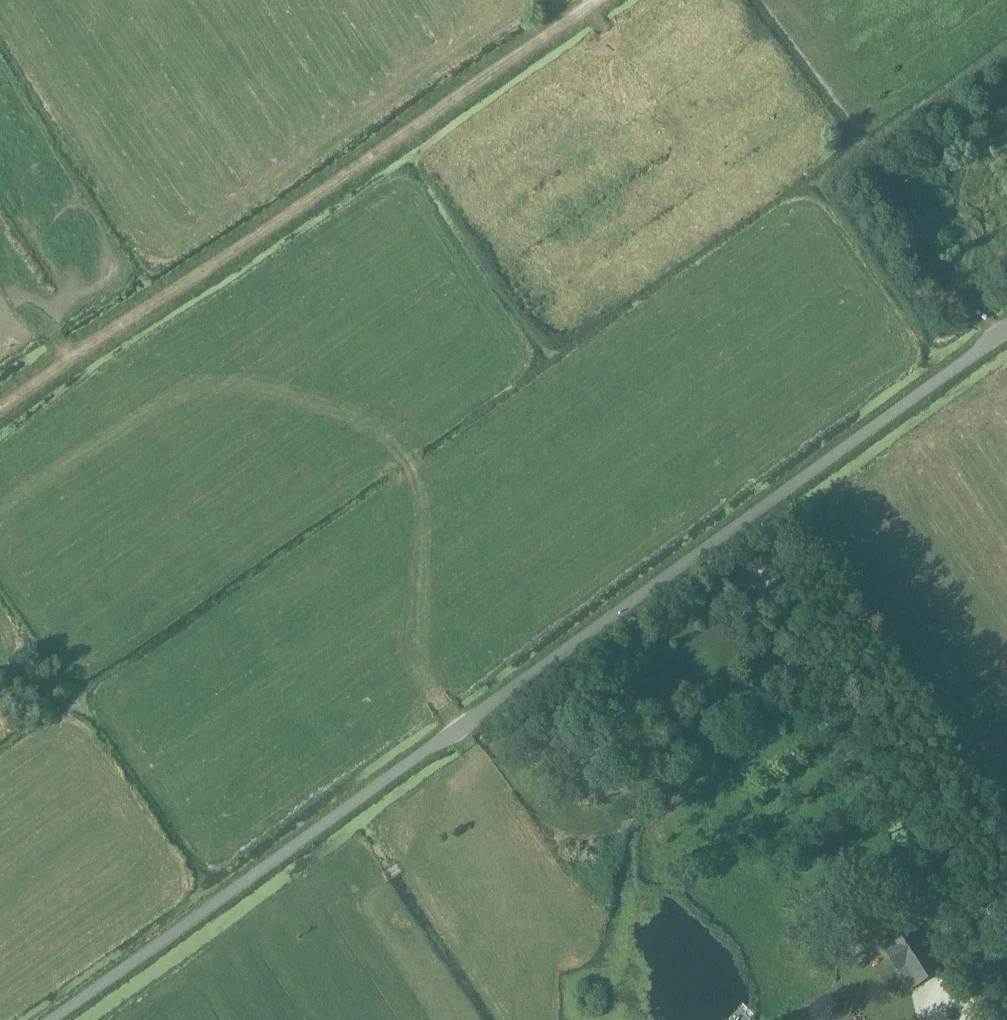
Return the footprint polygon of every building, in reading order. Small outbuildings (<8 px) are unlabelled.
[(921,898),(908,878),(900,884),(913,903),(921,898)] [(889,957),(880,943),(878,945),(910,991),(951,963),(937,943),(927,950),(912,930),(892,943),(897,951),(889,957)]
